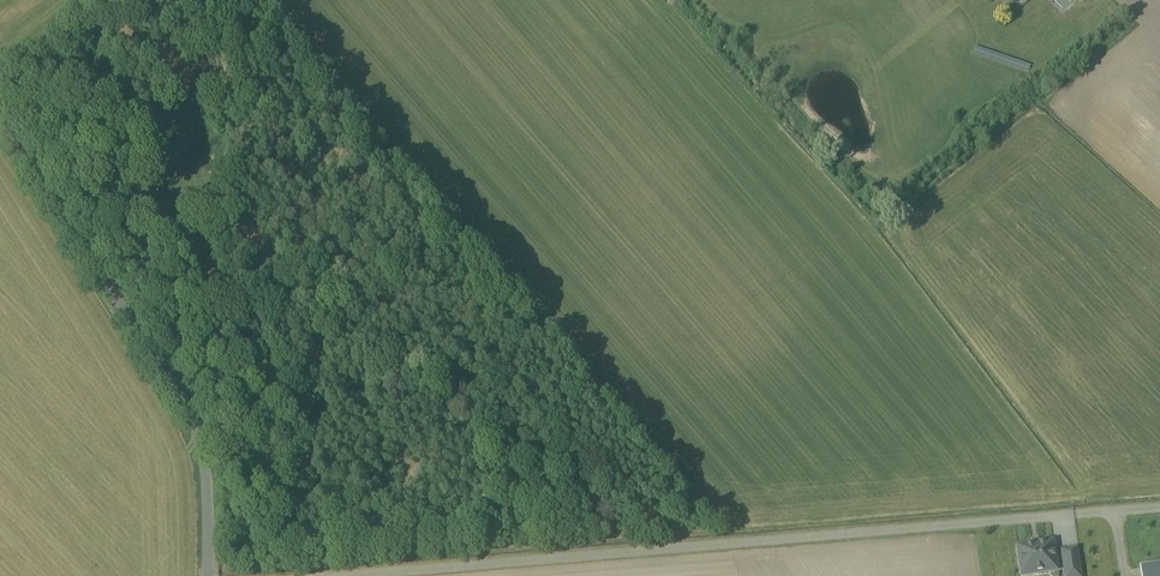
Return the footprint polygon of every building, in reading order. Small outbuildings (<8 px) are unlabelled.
[(1067,11),(1076,3),(1074,0),(1058,0),(1067,11)] [(1022,575),(1024,575),(1057,571),(1053,542),(1018,547),(1022,575)] [(1064,565),(1066,575),(1082,575),(1080,563),(1064,565)] [(1141,570),(1142,575),(1159,575),(1159,567),(1141,570)]
